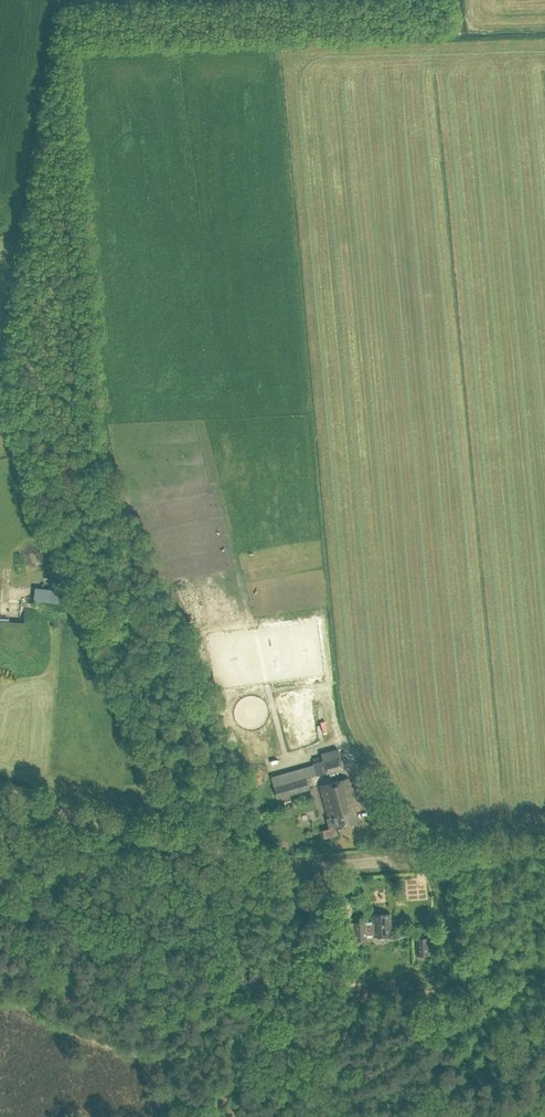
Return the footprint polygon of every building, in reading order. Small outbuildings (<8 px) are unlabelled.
[(323,760),(313,763),(316,775),(343,768),(338,749),(321,753),(323,760)] [(251,751),(243,753),(244,763),(252,761),(251,751)] [(271,776),(277,798),(309,789),(306,778),(313,776),(310,765),(271,776)] [(334,829),(355,824),(349,804),(353,803),(347,778),(319,786),(327,817),(331,816),(334,829)] [(253,806),(257,815),(263,812),(258,803),(253,806)] [(308,812),(311,822),(319,820),(317,810),(308,812)] [(366,936),(372,935),(372,936),(390,935),(389,914),(370,915),(371,924),(352,925),(353,940),(366,939),(366,936)] [(415,940),(416,955),(430,954),(429,939),(415,940)] [(343,965),(346,986),(354,984),(351,964),(343,965)]
